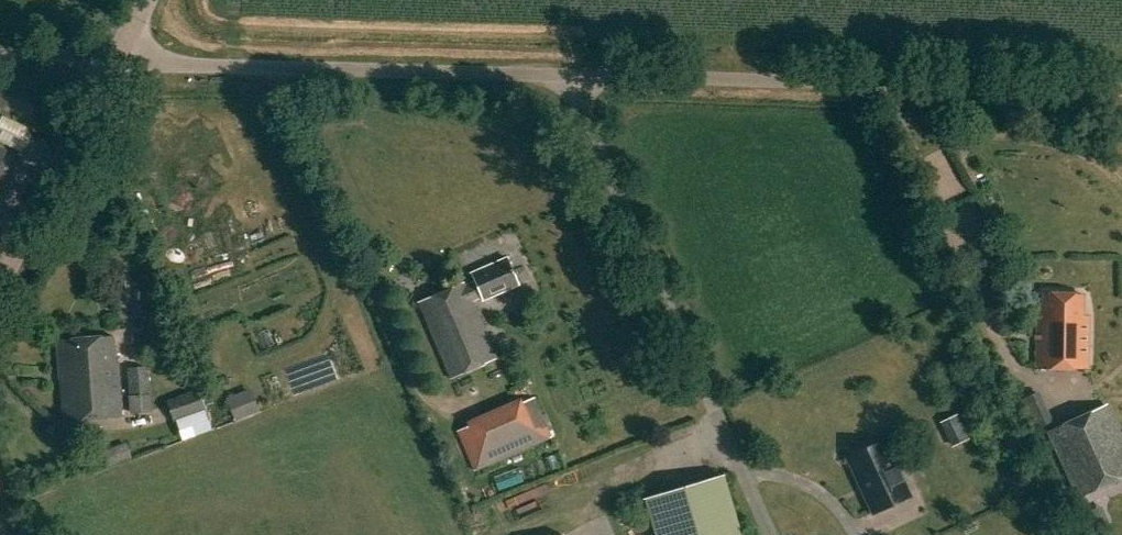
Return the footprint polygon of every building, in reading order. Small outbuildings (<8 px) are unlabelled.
[(3,192),(19,159),(15,157),(17,154),(26,150),(31,141),(28,132),(0,118),(0,191),(3,192)] [(474,284),(465,287),(463,284),(417,303),(449,377),(499,357),(479,310),(475,311),(471,302),(480,299),(482,303),(517,287),(505,260),(470,276),(474,284)] [(1041,307),(1040,328),(1037,328),(1036,370),(1087,371),(1088,320),(1082,320),(1083,298),(1046,297),(1046,307),(1041,307)] [(114,365),(112,338),(56,342),(63,423),(120,419),(116,365),(114,365)] [(151,412),(148,372),(131,374),(134,414),(151,412)] [(224,399),(235,423),(259,412),(248,388),(224,399)] [(165,401),(174,424),(205,413),(196,389),(165,401)] [(1021,399),(1034,429),(1049,422),(1036,392),(1021,399)] [(463,424),(453,429),(472,470),(550,436),(532,395),(519,400),(517,395),(461,419),(463,424)] [(964,406),(948,412),(957,438),(973,433),(964,406)] [(1078,498),(1121,478),(1121,446),(1105,408),(1049,434),(1078,498)] [(848,458),(874,514),(909,497),(883,441),(848,458)] [(105,450),(110,466),(131,460),(126,444),(105,450)] [(655,534),(740,534),(722,475),(644,499),(655,534)] [(572,523),(540,534),(577,534),(572,523)]
